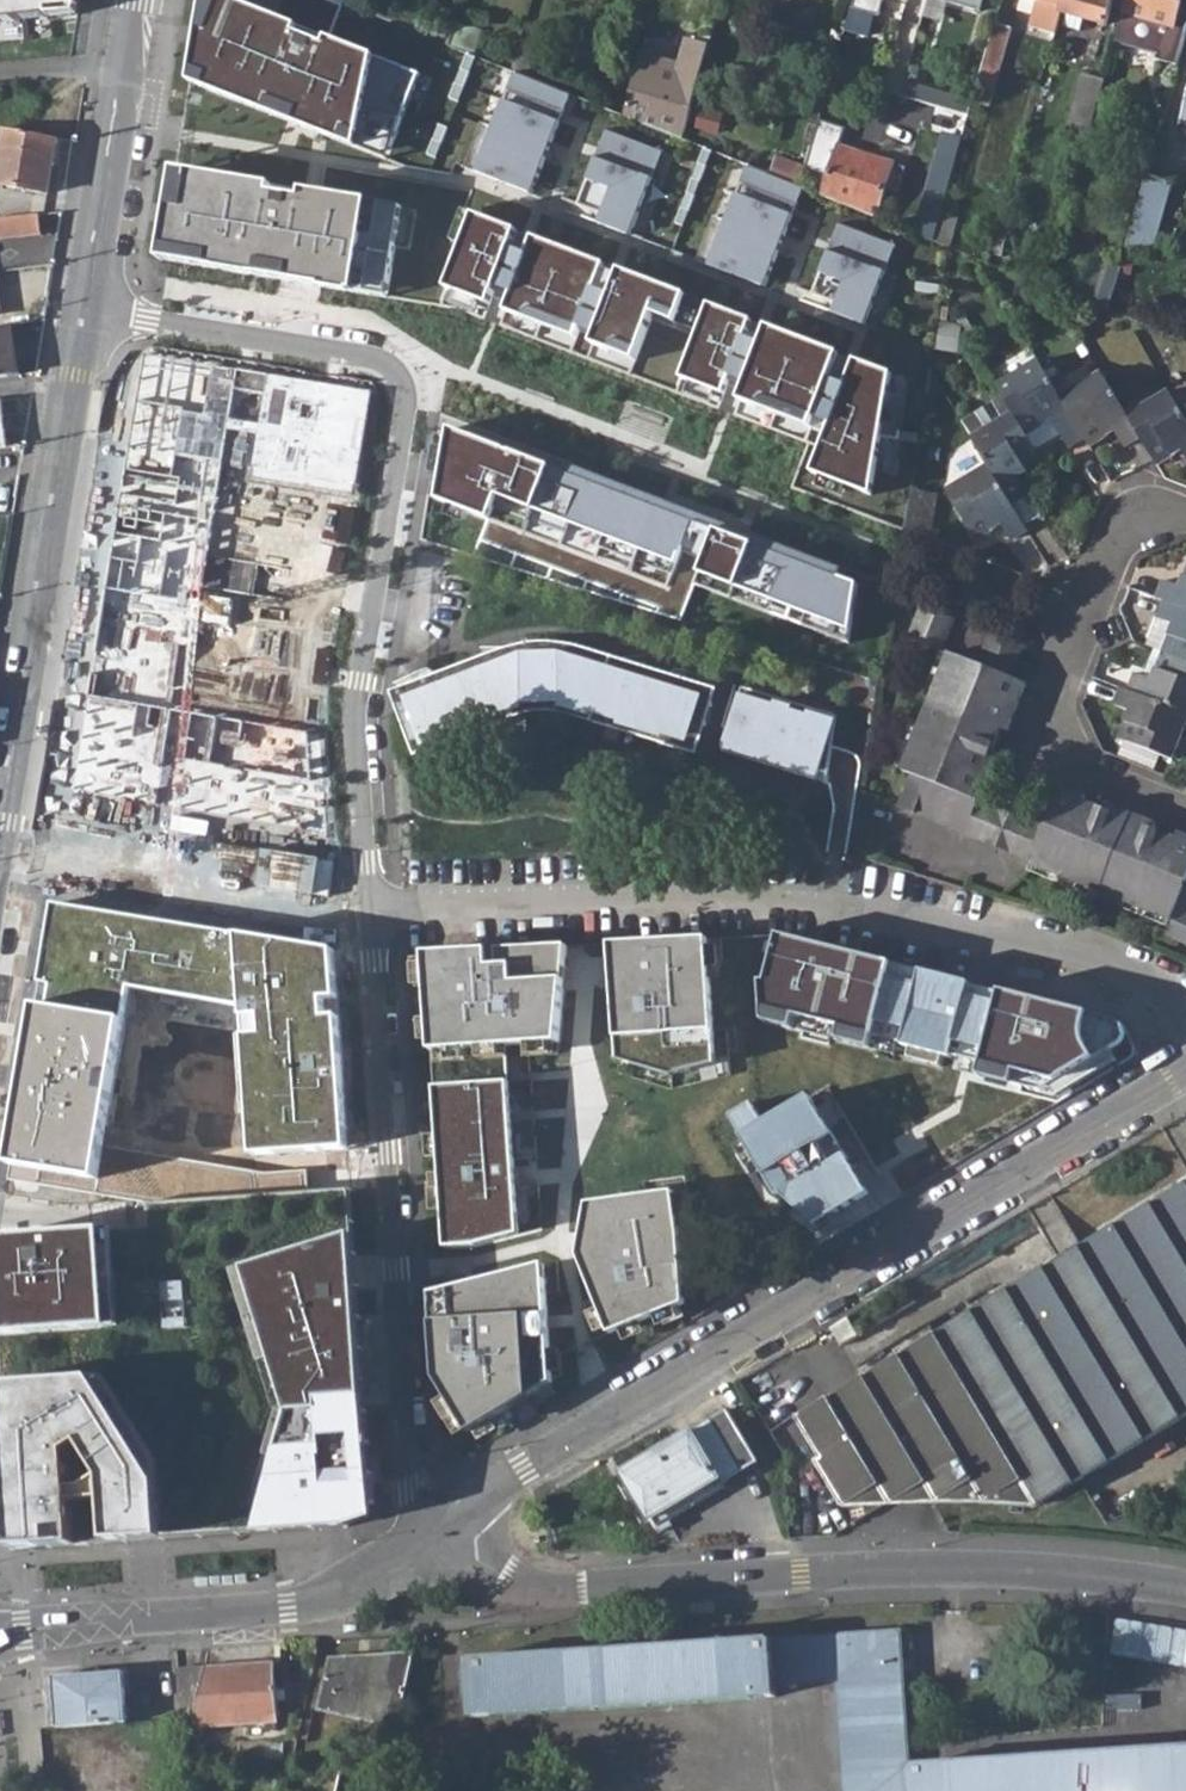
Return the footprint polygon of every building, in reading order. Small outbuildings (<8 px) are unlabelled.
[(77,20),(81,0),(0,0),(0,27),(77,20)] [(225,0),(204,0),(190,88),(363,157),(383,62),(334,44),(331,51),(303,39),(305,31),(275,20),(225,0)] [(275,20),(282,0),(225,0),(275,20)] [(984,0),(943,0),(981,11),(984,0)] [(1056,34),(1063,11),(1066,0),(1038,0),(1031,26),(1056,34)] [(1063,11),(1107,24),(1114,0),(1066,0),(1063,11)] [(1157,54),(1155,61),(1177,66),(1185,34),(1185,9),(1180,8),(1183,0),(1126,0),(1115,42),(1157,54)] [(449,44),(468,51),(475,29),(455,23),(449,44)] [(978,82),(996,88),(1013,30),(996,23),(978,82)] [(622,114),(679,137),(709,48),(687,40),(678,66),(640,55),(622,114)] [(511,68),(527,75),(536,48),(519,42),(511,68)] [(424,78),(383,62),(363,157),(390,163),(424,78)] [(512,72),(473,168),(532,192),(572,96),(512,72)] [(1068,128),(1088,134),(1104,80),(1083,74),(1068,128)] [(972,101),(902,80),(898,94),(967,115),(972,101)] [(829,175),(822,195),(876,216),(885,187),(897,191),(905,167),(838,145),(844,128),(817,119),(803,164),(802,167),(829,175)] [(607,128),(577,203),(600,212),(597,220),(630,233),(663,150),(607,128)] [(48,194),(59,140),(6,130),(0,165),(0,186),(48,194)] [(768,173),(797,184),(802,167),(803,164),(775,154),(768,173)] [(802,190),(743,168),(707,262),(766,285),(802,190)] [(909,230),(932,239),(951,174),(934,169),(919,216),(914,215),(909,230)] [(402,207),(180,173),(166,265),(388,299),(402,207)] [(1126,246),(1149,253),(1170,181),(1146,174),(1126,246)] [(43,234),(41,214),(0,218),(0,238),(43,234)] [(474,214),(445,291),(490,307),(519,231),(474,214)] [(830,311),(865,325),(895,248),(838,226),(820,272),(842,280),(830,311)] [(534,236),(505,311),(575,338),(580,326),(598,333),(593,346),(636,362),(654,317),(679,326),(691,294),(622,268),(619,274),(607,270),(609,264),(534,236)] [(1081,300),(1108,311),(1117,276),(1090,268),(1081,300)] [(753,320),(709,303),(681,380),(699,386),(726,396),(753,320)] [(842,353),(767,325),(738,402),(813,430),(842,353)] [(22,375),(15,326),(0,328),(0,378),(22,375)] [(236,365),(144,351),(93,691),(170,703),(179,643),(193,645),(236,365)] [(893,372),(855,359),(811,474),(872,498),(893,372)] [(1048,421),(1058,436),(1067,449),(1083,439),(1075,426),(1059,400),(1035,362),(995,387),(1002,398),(1013,415),(1026,435),(1048,421)] [(373,388),(267,371),(250,477),(357,494),(373,388)] [(924,405),(942,407),(945,399),(929,375),(924,405)] [(1123,447),(1140,437),(1128,418),(1101,375),(1059,400),(1075,426),(1083,439),(1088,447),(1112,432),(1123,447)] [(1168,394),(1128,418),(1140,437),(1158,466),(1181,450),(1185,457),(1185,422),(1168,394)] [(988,470),(1011,505),(1027,494),(1017,478),(1044,462),(1036,450),(1026,435),(1013,415),(1002,398),(961,425),(988,470)] [(8,449),(2,401),(0,401),(0,450),(8,449)] [(1048,421),(1026,435),(1036,450),(1058,436),(1048,421)] [(855,580),(443,424),(430,495),(485,518),(471,555),(681,622),(696,584),(849,644),(855,580)] [(946,496),(977,544),(1001,529),(1011,544),(1029,533),(1011,505),(988,470),(946,496)] [(1185,611),(1185,570),(1179,586),(1163,579),(1155,598),(1165,603),(1185,611)] [(1185,664),(1185,611),(1165,603),(1157,621),(1173,627),(1162,654),(1185,664)] [(906,645),(940,658),(953,622),(919,609),(906,645)] [(1173,627),(1157,621),(1146,647),(1162,654),(1173,627)] [(895,813),(981,847),(993,814),(976,807),(995,758),(990,756),(972,749),(981,728),(999,735),(1004,736),(1025,688),(1012,683),(1025,649),(989,636),(975,669),(945,658),(899,776),(908,781),(895,813)] [(422,754),(468,737),(478,733),(476,726),(509,713),(507,709),(519,704),(533,701),(547,700),(557,701),(566,704),(576,707),(574,711),(593,717),(591,723),(616,730),(618,723),(659,736),(658,744),(687,753),(694,729),(706,727),(702,708),(713,706),(709,686),(685,679),(682,692),(669,688),(671,685),(653,681),(652,671),(635,674),(633,665),(615,667),(614,672),(600,667),(600,655),(583,655),(584,649),(559,649),(559,642),(555,641),(522,644),(523,654),(491,654),(490,662),(474,661),(473,669),(456,666),(456,676),(425,690),(421,680),(397,690),(395,708),(405,708),(405,717),(404,727),(412,729),(422,754)] [(1162,654),(1151,681),(1135,675),(1128,692),(1185,716),(1185,664),(1162,654)] [(791,705),(761,696),(762,692),(741,686),(722,752),(751,761),(753,751),(767,755),(766,766),(817,781),(819,772),(828,774),(837,715),(791,701),(791,705)] [(1185,718),(1185,716),(1128,692),(1119,689),(1112,706),(1128,712),(1117,740),(1169,761),(1185,718)] [(791,701),(762,692),(761,696),(791,705),(791,701)] [(526,714),(555,713),(591,723),(593,717),(574,711),(576,707),(566,704),(557,701),(547,700),(533,701),(519,704),(507,709),(509,713),(476,726),(478,733),(526,714)] [(308,733),(173,710),(156,823),(316,844),(308,733)] [(659,736),(618,723),(616,730),(658,744),(659,736)] [(990,756),(999,735),(981,728),(972,749),(990,756)] [(751,761),(766,766),(767,755),(753,751),(751,761)] [(819,772),(817,781),(826,783),(828,774),(819,772)] [(1025,826),(1011,860),(1029,866),(1027,870),(1168,926),(1163,939),(1185,949),(1185,838),(1177,835),(1174,842),(1168,860),(1146,851),(1153,833),(1155,826),(1106,806),(1103,814),(1096,832),(1073,822),(1080,805),(1083,797),(1059,787),(1042,833),(1025,826)] [(1103,814),(1080,805),(1073,822),(1096,832),(1103,814)] [(981,847),(1011,860),(1025,826),(993,814),(981,847)] [(1174,842),(1153,833),(1146,851),(1168,860),(1174,842)] [(54,903),(8,1186),(122,1205),(308,1191),(307,1169),(261,1175),(109,1148),(133,991),(243,1010),(255,1155),(351,1149),(336,950),(54,903)] [(761,984),(768,1024),(1061,1100),(1140,1052),(1121,1019),(780,933),(768,985),(761,984)] [(714,937),(614,942),(621,1065),(674,1082),(724,1071),(714,937)] [(575,944),(428,952),(434,1059),(511,1055),(566,1052),(575,944)] [(434,1059),(449,1247),(477,1246),(523,1234),(511,1055),(434,1059)] [(871,1195),(813,1098),(744,1139),(783,1207),(789,1203),(816,1228),(871,1195)] [(1185,1417),(1185,1184),(794,1419),(821,1461),(816,1464),(841,1506),(1037,1506),(1185,1417)] [(153,1233),(0,1244),(0,1342),(15,1549),(348,1525),(376,1509),(353,1188),(308,1191),(150,1203),(152,1218),(153,1233)] [(687,1310),(676,1193),(588,1204),(581,1263),(613,1336),(687,1310)] [(553,1388),(546,1266),(433,1296),(439,1382),(472,1437),(553,1388)] [(652,1519),(661,1534),(673,1527),(668,1521),(725,1488),(722,1482),(755,1462),(726,1414),(621,1473),(649,1521),(652,1519)] [(749,1639),(753,1698),(777,1697),(776,1684),(837,1680),(845,1790),(931,1790),(930,1765),(909,1766),(900,1629),(749,1639)] [(749,1639),(595,1651),(599,1709),(753,1698),(749,1639)] [(595,1651),(470,1659),(474,1718),(599,1709),(595,1651)] [(331,1659),(320,1711),(402,1706),(414,1655),(331,1659)] [(194,1720),(192,1729),(277,1724),(274,1663),(205,1668),(194,1720)] [(178,1670),(182,1720),(194,1720),(205,1668),(178,1670)] [(53,1678),(57,1729),(127,1724),(123,1672),(53,1678)] [(1084,1754),(1087,1790),(1185,1790),(1185,1746),(1084,1754)] [(930,1765),(931,1790),(1087,1790),(1084,1754),(930,1765)]
